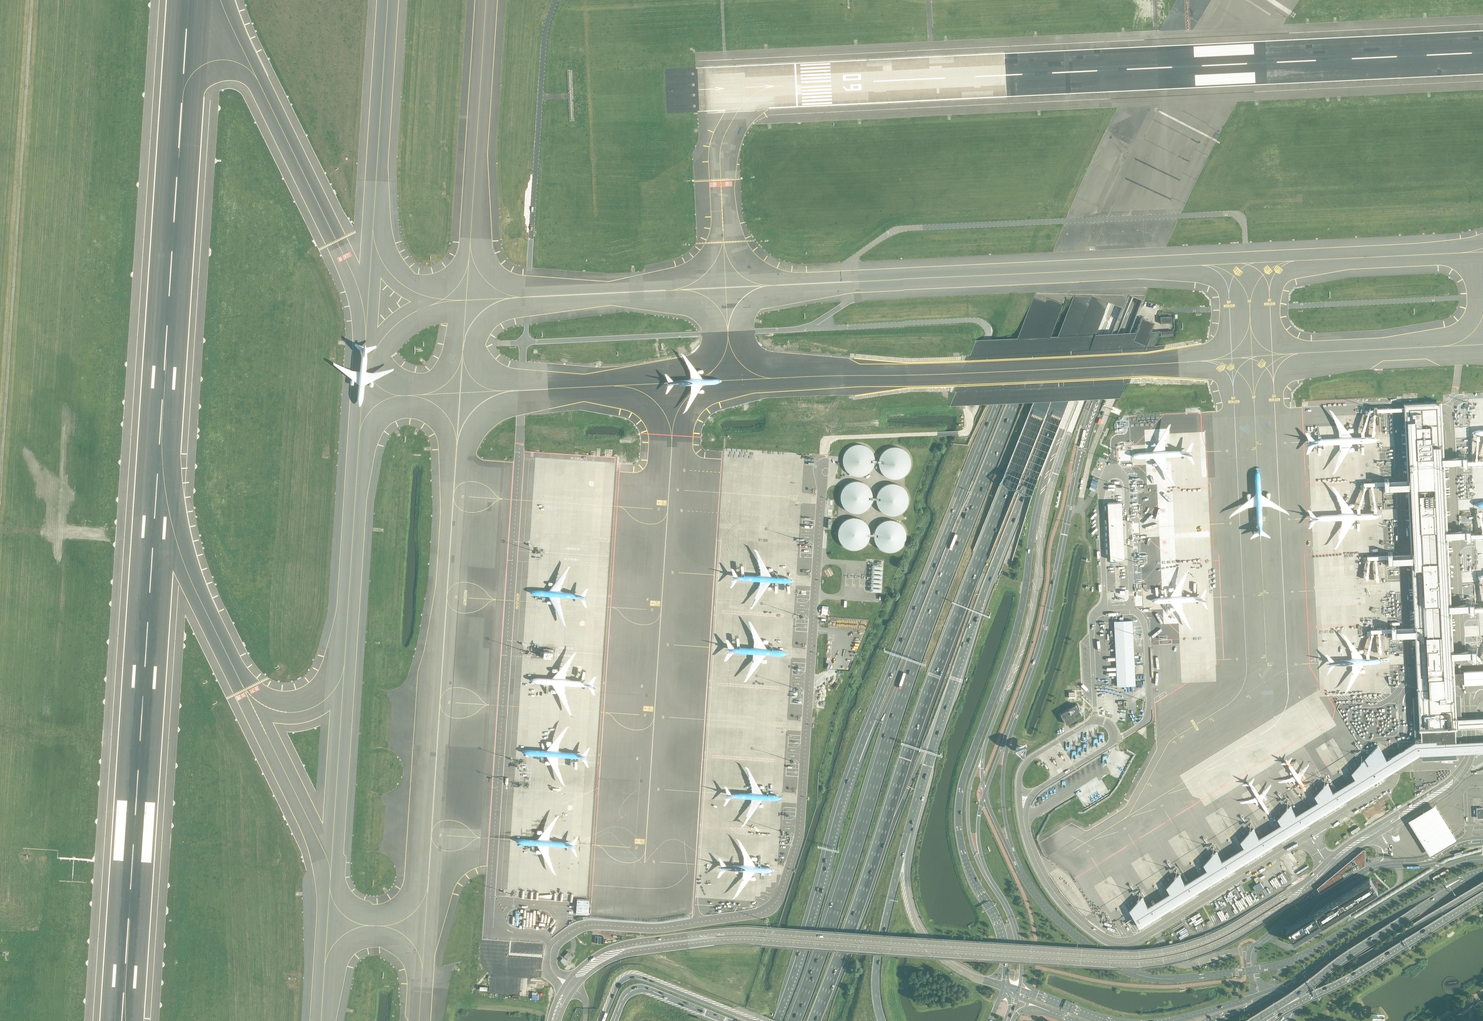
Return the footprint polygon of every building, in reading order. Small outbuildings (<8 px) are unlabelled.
[(1133,341),(1146,346),(1155,323),(1142,318),(1133,341)] [(1403,394),(1403,398),(1403,401),(1418,401),(1418,393),(1403,394)] [(1459,683),(1464,682),(1464,671),(1458,672),(1455,672),(1455,668),(1454,664),(1444,409),(1443,401),(1404,403),(1405,411),(1412,554),(1416,672),(1416,686),(1417,695),(1412,695),(1413,708),(1413,724),(1414,736),(1421,736),(1422,742),(1456,740),(1456,735),(1462,735),(1462,728),(1461,718),(1460,693),(1456,694),(1455,683),(1459,683)] [(843,457),(843,463),(846,469),(851,473),(858,475),(864,474),(870,471),(873,466),(875,459),(873,453),(870,448),(864,445),(858,444),(853,445),(848,448),(845,452),(843,457)] [(879,459),(880,465),(882,471),(887,475),(894,477),(900,476),(906,473),(910,467),(911,461),(910,455),(906,450),(901,446),(894,445),(889,447),(884,450),(881,454),(879,459)] [(841,493),(841,498),(844,504),(849,508),(855,510),(862,509),(867,506),(871,501),(872,495),(871,488),(867,483),(862,480),(856,479),(850,480),(846,483),(842,487),(841,493)] [(877,495),(877,501),(880,507),(885,511),(892,513),(898,512),(904,508),(907,503),(909,497),(907,491),(904,486),(898,482),(892,481),(887,483),(882,485),(879,490),(877,495)] [(1122,502),(1108,502),(1111,560),(1125,559),(1122,502)] [(838,529),(838,535),(841,541),(846,545),(852,547),(859,546),(865,543),(868,538),(869,531),(868,525),(864,520),(859,517),(853,516),(848,517),(843,520),(840,524),(838,529)] [(874,532),(874,538),(877,544),(882,548),(889,550),(895,549),(901,545),(904,540),(906,534),(904,528),(901,523),(895,519),(889,518),(884,520),(879,522),(876,527),(874,532)] [(1133,620),(1114,621),(1117,686),(1136,685),(1133,620)] [(1482,683),(1482,669),(1479,669),(1464,670),(1464,671),(1464,682),(1464,684),(1479,684),(1482,683)] [(1077,703),(1060,713),(1067,724),(1083,712),(1080,709),(1077,703)] [(1461,718),(1462,728),(1482,727),(1482,717),(1461,718)] [(1471,740),(1456,740),(1422,742),(1415,741),(1394,754),(1387,759),(1377,744),(1365,758),(1368,763),(1367,764),(1364,759),(1352,773),(1355,778),(1333,792),(1327,782),(1315,795),(1318,801),(1296,815),(1290,805),(1278,818),(1281,824),(1259,837),(1253,828),(1241,841),(1244,847),(1222,860),(1216,851),(1204,864),(1207,869),(1185,883),(1179,873),(1167,887),(1170,892),(1148,906),(1142,896),(1130,910),(1140,927),(1395,770),(1419,755),(1420,755),(1470,753),(1482,752),(1482,740),(1471,740)] [(1431,855),(1457,839),(1446,823),(1436,806),(1410,821),(1412,824),(1414,828),(1421,839),(1426,847),(1429,852),(1431,855)] [(1321,893),(1365,865),(1365,858),(1365,855),(1365,850),(1364,849),(1363,850),(1317,888),(1321,893)] [(1352,908),(1351,907),(1378,890),(1370,877),(1314,912),(1322,925),(1349,908),(1349,910),(1351,909),(1352,908)] [(588,900),(576,900),(576,914),(588,915),(588,900)]
